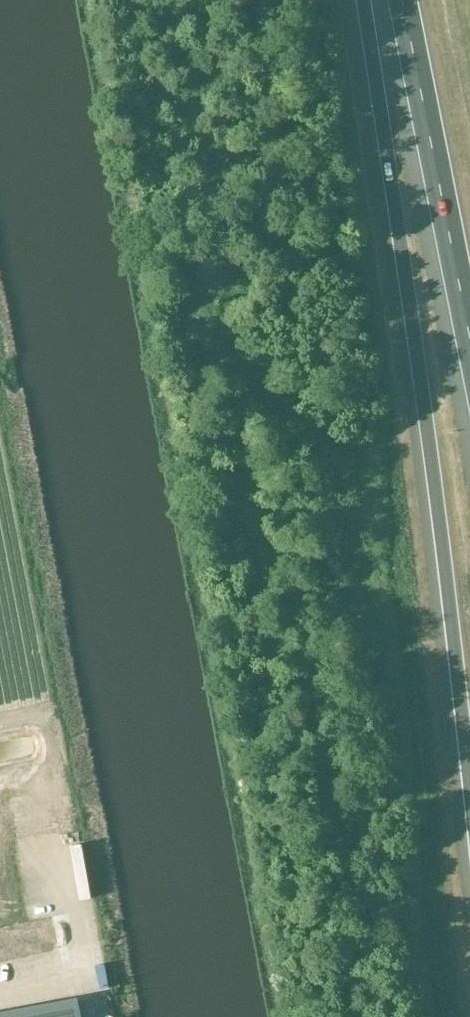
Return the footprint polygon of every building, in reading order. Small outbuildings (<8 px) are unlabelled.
[(0,1013),(0,1016),(79,1016),(76,999),(0,1013)]
